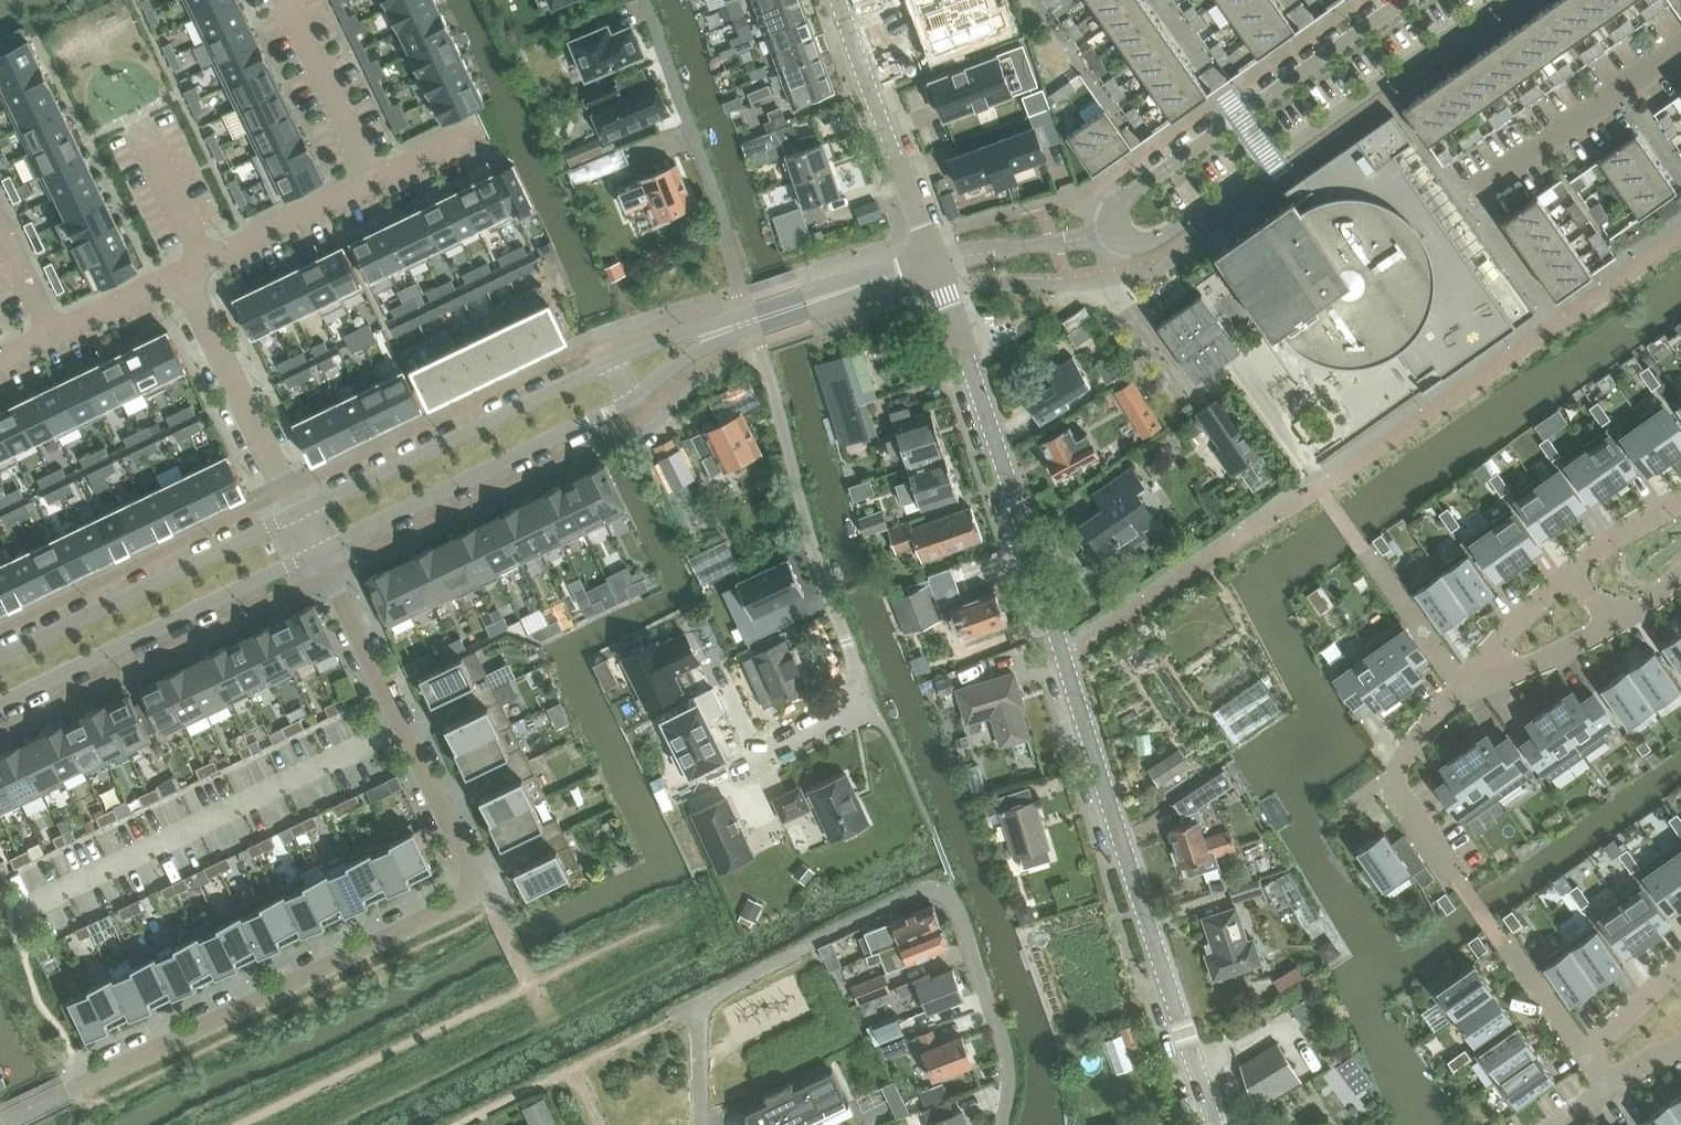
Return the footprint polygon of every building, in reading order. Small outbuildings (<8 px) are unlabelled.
[(150,0),(143,0),(141,1),(146,13),(154,9),(150,0)] [(193,18),(197,16),(231,0),(184,0),(193,18)] [(239,0),(231,0),(197,16),(193,18),(204,41),(208,39),(248,20),(239,0)] [(343,20),(349,17),(341,0),(334,0),(343,20)] [(399,31),(420,21),(440,11),(435,0),(405,0),(388,8),(399,31)] [(727,2),(733,19),(745,14),(740,0),(732,0),(727,2)] [(757,11),(768,7),(775,4),(782,2),(786,0),(753,0),(757,11)] [(757,11),(766,34),(783,28),(790,25),(808,19),(801,0),(786,0),(782,2),(775,4),(768,7),(757,11)] [(922,14),(922,15),(924,14),(924,15),(928,25),(926,25),(927,27),(936,52),(963,42),(977,37),(991,31),(999,28),(990,2),(988,3),(987,0),(917,0),(922,14)] [(1046,1),(1053,10),(1062,4),(1059,0),(1047,0),(1046,1)] [(1096,11),(1112,0),(1089,0),(1096,11)] [(1107,26),(1143,1),(1142,0),(1112,0),(1096,11),(1107,26)] [(1231,20),(1261,0),(1221,0),(1218,2),(1231,20)] [(1245,39),(1283,12),(1274,0),(1261,0),(1231,20),(1245,39)] [(1313,8),(1322,2),(1320,0),(1307,0),(1313,8)] [(1540,10),(1541,10),(1565,45),(1565,46),(1581,35),(1581,34),(1556,0),(1554,0),(1540,10)] [(1581,34),(1581,35),(1596,24),(1579,0),(1556,0),(1581,34)] [(1596,24),(1611,13),(1602,0),(1579,0),(1596,24)] [(1611,13),(1627,2),(1625,0),(1602,0),(1611,13)] [(1650,5),(1657,14),(1666,7),(1661,0),(1657,0),(1650,5)] [(1143,1),(1107,26),(1118,41),(1154,16),(1143,1)] [(1183,12),(1190,21),(1199,15),(1193,5),(1183,12)] [(1650,5),(1641,11),(1647,21),(1657,14),(1650,5)] [(160,21),(154,9),(146,13),(152,25),(153,25),(160,21)] [(1540,10),(1525,21),(1550,56),(1550,57),(1565,46),(1565,45),(1541,10),(1540,10)] [(399,31),(410,53),(431,43),(451,34),(440,11),(420,21),(399,31)] [(1296,31),(1283,12),(1245,39),(1258,58),(1296,31)] [(587,78),(644,54),(631,26),(611,34),(608,25),(602,28),(596,13),(571,24),(577,38),(571,40),(587,78)] [(359,22),(355,14),(349,17),(343,20),(347,28),(359,22)] [(1199,15),(1190,21),(1196,30),(1206,24),(1199,15)] [(1061,22),(1067,31),(1077,25),(1070,16),(1061,22)] [(1118,41),(1129,57),(1165,32),(1154,16),(1118,41)] [(783,28),(766,34),(773,52),(815,37),(808,19),(790,25),(783,28)] [(259,42),(248,20),(208,39),(204,41),(215,64),(219,62),(259,42)] [(367,28),(363,20),(359,22),(347,28),(351,36),(357,33),(367,28)] [(1629,20),(1620,26),(1626,35),(1636,29),(1629,20)] [(1525,21),(1509,32),(1510,32),(1534,67),(1535,67),(1550,57),(1550,56),(1525,21)] [(740,36),(730,39),(733,47),(735,46),(751,39),(754,38),(748,23),(736,27),(740,36)] [(999,28),(991,31),(994,40),(1008,34),(1005,25),(999,28)] [(1077,25),(1067,31),(1074,41),(1083,34),(1077,25)] [(1620,26),(1611,33),(1617,42),(1626,35),(1620,26)] [(511,27),(501,32),(506,44),(516,40),(511,27)] [(991,31),(977,37),(980,45),(994,40),(991,31)] [(1129,57),(1140,72),(1175,47),(1165,32),(1129,57)] [(1509,32),(1494,42),(1494,43),(1519,78),(1535,67),(1534,67),(1510,32),(1509,32)] [(351,36),(365,65),(371,62),(357,33),(351,36)] [(410,53),(421,76),(442,66),(462,56),(451,34),(431,43),(410,53)] [(815,37),(773,52),(779,71),(822,55),(815,37)] [(977,37),(963,42),(966,50),(980,45),(977,37)] [(751,39),(735,46),(737,53),(754,46),(751,39)] [(29,40),(0,54),(0,83),(1,83),(40,64),(29,40)] [(1599,41),(1589,48),(1596,57),(1605,50),(1599,41)] [(176,54),(171,42),(163,46),(168,58),(176,54)] [(270,65),(259,42),(219,62),(215,64),(225,86),(230,84),(270,65)] [(1209,49),(1216,58),(1225,52),(1219,42),(1209,49)] [(1494,42),(1479,53),(1479,54),(1504,89),(1519,78),(1494,43),(1494,42)] [(1022,45),(995,56),(996,57),(979,63),(978,62),(944,75),(944,76),(924,84),(931,104),(938,102),(944,118),(972,107),(973,108),(995,100),(994,99),(1009,93),(1010,94),(1037,84),(1022,45)] [(1082,52),(1089,61),(1098,55),(1091,46),(1082,52)] [(1140,72),(1150,88),(1186,62),(1175,47),(1140,72)] [(1589,48),(1580,54),(1587,63),(1596,57),(1589,48)] [(1225,52),(1216,58),(1222,67),(1232,61),(1225,52)] [(1479,53),(1463,64),(1464,65),(1488,99),(1489,100),(1504,89),(1479,54),(1479,53)] [(182,66),(176,54),(168,58),(174,70),(182,66)] [(822,55),(779,71),(786,89),(828,73),(822,55)] [(1098,55),(1089,61),(1095,71),(1105,64),(1098,55)] [(421,76),(432,98),(453,89),(473,79),(462,56),(442,66),(421,76)] [(381,67),(377,59),(371,62),(365,65),(369,73),(381,67)] [(1186,62),(1150,88),(1161,103),(1197,78),(1186,62)] [(1568,63),(1559,69),(1565,78),(1575,72),(1568,63)] [(40,64),(1,83),(0,83),(0,92),(8,108),(12,105),(51,87),(40,64)] [(1463,64),(1448,75),(1473,110),(1473,111),(1489,100),(1488,99),(1464,65),(1463,64)] [(281,88),(270,65),(230,84),(225,86),(236,109),(241,107),(281,88)] [(764,66),(749,71),(752,80),(767,74),(764,66)] [(385,75),(381,67),(369,73),(373,81),(379,78),(385,75)] [(1559,69),(1550,76),(1556,85),(1565,78),(1559,69)] [(828,73),(786,89),(793,107),(835,91),(828,73)] [(1448,75),(1433,86),(1458,121),(1458,122),(1473,111),(1473,110),(1448,75)] [(1104,83),(1110,92),(1119,85),(1113,76),(1104,83)] [(373,81),(387,111),(393,108),(379,78),(373,81)] [(1208,93),(1197,78),(1161,103),(1172,118),(1208,93)] [(432,98),(444,122),(465,112),(485,103),(473,79),(453,89),(432,98)] [(614,80),(583,93),(589,108),(591,107),(605,139),(668,112),(655,80),(620,94),(614,80)] [(1070,80),(1061,87),(1067,96),(1077,89),(1070,80)] [(1538,84),(1528,91),(1535,100),(1544,93),(1538,84)] [(1119,85),(1110,92),(1117,101),(1126,95),(1119,85)] [(202,98),(197,86),(185,91),(190,103),(198,100),(202,98)] [(769,86),(757,91),(760,99),(773,94),(769,86)] [(1433,86),(1417,96),(1418,97),(1442,132),(1443,132),(1458,122),(1458,121),(1433,86)] [(23,128),(62,109),(51,87),(12,105),(8,108),(18,130),(23,128)] [(1061,87),(1052,93),(1058,102),(1067,96),(1061,87)] [(292,110),(281,88),(241,107),(236,109),(247,132),(252,129),(292,110)] [(1043,88),(1022,96),(1029,115),(1050,107),(1043,88)] [(1528,91),(1519,97),(1526,106),(1535,100),(1528,91)] [(1417,96),(1402,107),(1427,143),(1443,132),(1442,132),(1418,97),(1417,96)] [(204,112),(198,100),(190,103),(196,115),(204,112)] [(403,113),(399,105),(393,108),(387,111),(391,118),(403,113)] [(1134,106),(1125,113),(1132,122),(1141,116),(1134,106)] [(1507,106),(1498,112),(1505,121),(1514,115),(1507,106)] [(1049,108),(1029,115),(1034,127),(1053,119),(1049,108)] [(1105,108),(1086,122),(1113,160),(1132,146),(1105,108)] [(73,132),(62,109),(23,128),(18,130),(29,152),(24,154),(25,155),(34,150),(73,132)] [(263,152),(303,133),(292,110),(252,129),(247,132),(258,153),(253,155),(254,157),(263,152)] [(770,115),(772,121),(765,123),(769,132),(792,123),(798,121),(796,116),(786,120),(782,111),(770,115)] [(1498,112),(1489,119),(1495,128),(1505,121),(1498,112)] [(407,120),(403,113),(391,118),(395,126),(407,120)] [(1659,120),(1665,129),(1674,123),(1668,113),(1659,120)] [(1283,196),(1287,201),(1282,205),(1214,252),(1273,335),(1281,329),(1284,333),(1283,333),(1284,334),(1287,338),(1292,343),(1295,345),(1300,349),(1304,352),(1308,354),(1311,356),(1316,358),(1323,361),(1329,363),(1335,364),(1343,365),(1350,365),(1354,365),(1360,364),(1367,363),(1373,362),(1378,360),(1384,358),(1389,356),(1392,354),(1397,351),(1424,388),(1421,390),(1423,392),(1516,327),(1395,155),(1413,142),(1393,114),(1282,192),(1284,195),(1283,196)] [(1141,116),(1132,122),(1138,131),(1147,125),(1141,116)] [(1067,135),(1066,136),(1093,174),(1113,160),(1086,122),(1067,135)] [(769,132),(748,140),(756,166),(787,155),(796,182),(832,169),(823,143),(818,144),(815,133),(799,139),(798,137),(797,137),(792,123),(769,132)] [(1674,123),(1665,129),(1672,138),(1680,132),(1674,123)] [(1001,140),(993,143),(1008,182),(1016,179),(1012,169),(1045,156),(1034,127),(1001,140)] [(1477,127),(1468,134),(1474,143),(1484,136),(1477,127)] [(45,173),(84,155),(73,132),(34,150),(25,155),(36,178),(45,173)] [(220,145),(214,133),(207,137),(206,137),(212,149),(220,145)] [(274,175),(314,156),(303,133),(263,152),(254,157),(265,179),(274,175)] [(1637,135),(1636,133),(1598,160),(1612,179),(1649,153),(1637,135)] [(1468,134),(1459,140),(1465,149),(1474,143),(1468,134)] [(599,138),(566,152),(572,166),(604,152),(599,138)] [(1008,182),(993,143),(983,146),(950,159),(961,187),(994,175),(998,186),(1008,182)] [(226,157),(220,145),(212,149),(218,161),(226,157)] [(1437,155),(1444,164),(1453,157),(1447,148),(1437,155)] [(1663,172),(1649,153),(1612,179),(1625,199),(1663,172)] [(56,196),(95,177),(84,155),(45,173),(36,178),(36,179),(41,177),(51,198),(56,196)] [(325,179),(314,156),(274,175),(265,179),(276,203),(286,199),(325,179)] [(537,212),(514,163),(495,172),(516,216),(515,217),(518,222),(537,212)] [(693,205),(668,215),(668,216),(695,206),(677,163),(636,179),(637,180),(677,164),(693,205)] [(637,180),(619,187),(628,211),(647,203),(654,221),(657,220),(659,226),(670,221),(668,216),(668,215),(693,205),(677,164),(637,180)] [(832,169),(796,182),(805,207),(840,195),(832,169)] [(516,216),(495,172),(477,181),(496,220),(495,221),(497,225),(515,217),(516,216)] [(1676,190),(1663,172),(1625,199),(1639,218),(1677,191),(1676,190)] [(11,175),(3,179),(9,191),(17,187),(11,175)] [(1580,175),(1571,181),(1577,191),(1587,184),(1580,175)] [(106,200),(95,177),(56,196),(51,198),(52,199),(57,197),(67,217),(57,222),(57,223),(62,221),(67,219),(86,210),(106,200)] [(944,177),(935,181),(938,190),(948,187),(944,177)] [(242,190),(236,178),(228,182),(234,194),(242,190)] [(1561,180),(1552,186),(1559,196),(1568,189),(1561,180)] [(496,220),(477,181),(459,190),(478,229),(495,221),(496,220)] [(22,199),(17,187),(9,191),(14,203),(22,199)] [(248,202),(242,190),(234,194),(240,206),(248,202)] [(478,229),(459,190),(441,198),(460,238),(461,237),(478,229)] [(951,191),(940,195),(949,219),(960,215),(951,191)] [(1501,220),(1512,236),(1548,211),(1537,195),(1501,220)] [(460,238),(441,198),(423,207),(442,246),(441,247),(444,251),(464,242),(461,237),(460,238)] [(117,223),(106,200),(86,210),(67,219),(62,221),(57,223),(68,246),(73,243),(78,241),(97,232),(117,223)] [(876,200),(861,205),(866,220),(881,215),(876,200)] [(1567,207),(1574,217),(1583,210),(1576,201),(1567,207)] [(1590,209),(1597,218),(1606,212),(1599,202),(1590,209)] [(442,246),(423,207),(406,216),(424,255),(425,254),(441,247),(442,246)] [(812,241),(800,208),(774,217),(785,250),(812,241)] [(1583,210),(1574,217),(1580,226),(1589,219),(1583,210)] [(1512,236),(1523,252),(1559,226),(1548,211),(1512,236)] [(1606,212),(1597,218),(1603,227),(1612,221),(1606,212)] [(424,255),(406,216),(388,224),(407,263),(405,264),(408,269),(428,259),(425,254),(424,255)] [(33,221),(25,224),(30,236),(38,232),(33,221)] [(89,264),(128,245),(117,223),(97,232),(78,241),(73,243),(68,246),(69,247),(74,245),(84,266),(89,264)] [(407,263),(388,224),(370,233),(389,272),(405,264),(407,263)] [(1523,252),(1534,267),(1570,242),(1559,226),(1523,252)] [(1598,231),(1588,237),(1595,247),(1604,240),(1598,231)] [(46,248),(38,232),(30,236),(38,252),(46,248)] [(389,272),(370,233),(351,242),(370,281),(389,272)] [(555,249),(551,240),(538,247),(542,255),(555,249)] [(1611,249),(1604,240),(1595,247),(1601,256),(1611,249)] [(1534,267),(1545,283),(1581,258),(1570,242),(1534,267)] [(139,269),(128,245),(89,264),(84,266),(96,290),(100,288),(139,269)] [(365,289),(344,245),(322,256),(343,300),(365,289)] [(515,260),(527,254),(523,245),(511,251),(515,260)] [(515,260),(511,251),(498,257),(502,265),(502,266),(515,260)] [(343,300),(322,256),(300,267),(319,306),(318,306),(322,316),(346,304),(343,300)] [(1581,258),(1545,283),(1556,299),(1592,273),(1581,258)] [(531,261),(507,272),(510,281),(534,269),(535,269),(531,261)] [(53,262),(45,266),(52,282),(60,278),(53,262)] [(492,271),(487,262),(475,268),(479,277),(492,271)] [(617,264),(607,268),(612,281),(622,276),(617,264)] [(319,306),(300,267),(278,277),(297,316),(318,306),(319,306)] [(479,277),(475,268),(462,274),(467,283),(479,277)] [(484,283),(488,292),(510,281),(507,272),(484,283)] [(297,316),(278,277),(256,288),(275,327),(297,316)] [(66,290),(60,278),(52,282),(58,294),(66,290)] [(456,288),(452,279),(439,285),(443,294),(456,288)] [(484,283),(461,294),(465,302),(488,292),(484,283)] [(542,284),(518,296),(525,312),(544,350),(568,339),(549,300),(542,284)] [(431,300),(443,294),(439,285),(427,291),(431,300)] [(275,327),(256,288),(234,298),(253,337),(275,327)] [(439,305),(443,313),(465,302),(461,294),(439,305)] [(1202,294),(1158,325),(1196,380),(1240,349),(1235,341),(1202,294)] [(518,296),(495,307),(503,322),(521,361),(544,350),(525,312),(518,296)] [(420,305),(416,297),(403,303),(407,311),(420,305)] [(407,311),(403,303),(391,309),(395,317),(407,311)] [(439,305),(416,316),(420,324),(443,313),(439,305)] [(1091,316),(1084,306),(1063,321),(1068,329),(1069,331),(1091,316)] [(495,307),(472,318),(480,333),(499,372),(521,361),(503,322),(495,307)] [(396,336),(420,324),(416,316),(392,328),(396,336)] [(472,318),(450,329),(457,344),(476,383),(499,372),(480,333),(472,318)] [(1087,322),(1069,334),(1077,346),(1095,334),(1087,322)] [(369,323),(356,329),(361,338),(373,332),(369,323)] [(361,338),(356,329),(344,335),(348,344),(361,338)] [(450,329),(427,339),(434,355),(453,394),(476,383),(457,344),(450,329)] [(187,369),(168,330),(146,341),(165,380),(187,369)] [(377,340),(373,332),(361,338),(365,347),(377,340)] [(352,353),(365,347),(361,338),(348,344),(352,353)] [(427,339),(403,351),(410,366),(430,405),(453,394),(434,355),(427,339)] [(165,380),(146,341),(125,351),(143,390),(165,380)] [(312,347),(316,356),(329,350),(325,341),(312,347)] [(143,390),(125,351),(103,362),(122,401),(143,390)] [(303,351),(290,357),(295,366),(307,360),(303,351)] [(851,355),(818,365),(833,414),(866,404),(866,402),(877,398),(862,351),(851,355)] [(1111,355),(1098,363),(1110,381),(1122,373),(1111,355)] [(332,356),(319,362),(323,371),(336,365),(332,356)] [(1040,389),(1025,399),(1040,423),(1070,405),(1066,400),(1091,385),(1079,366),(1073,356),(1062,363),(1047,372),(1053,382),(1041,390),(1040,389)] [(295,366),(290,357),(278,363),(282,372),(295,366)] [(122,401),(103,362),(81,372),(100,411),(101,411),(122,401)] [(314,375),(310,366),(298,372),(302,381),(314,375)] [(1639,372),(1645,381),(1655,375),(1648,366),(1639,372)] [(404,370),(381,381),(400,420),(422,409),(404,370)] [(100,411),(81,372),(60,382),(79,421),(81,426),(103,416),(101,411),(100,411)] [(302,381),(298,372),(285,378),(289,387),(302,381)] [(1661,384),(1655,375),(1645,381),(1652,390),(1661,384)] [(716,425),(742,413),(759,405),(753,392),(748,380),(704,400),(710,413),(716,425)] [(381,381),(360,391),(379,430),(400,420),(381,381)] [(1132,381),(1116,391),(1121,401),(1130,414),(1147,403),(1138,390),(1132,381)] [(79,421),(60,382),(38,393),(57,432),(56,433),(58,437),(81,426),(79,421)] [(360,391),(338,402),(357,441),(379,430),(360,391)] [(57,432),(38,393),(17,403),(35,442),(56,433),(57,432)] [(1222,395),(1197,413),(1238,473),(1264,455),(1222,395)] [(1673,402),(1680,414),(1680,396),(1673,402)] [(1604,410),(1598,401),(1589,407),(1595,416),(1604,410)] [(338,402),(316,412),(335,451),(357,441),(338,402)] [(1661,402),(1641,416),(1640,417),(1669,457),(1680,449),(1680,429),(1661,402)] [(17,403),(0,411),(0,424),(14,453),(15,452),(35,442),(17,403)] [(1147,403),(1130,414),(1144,436),(1161,426),(1147,403)] [(866,404),(833,414),(839,432),(872,421),(866,404)] [(192,405),(179,411),(183,420),(184,419),(196,414),(192,405)] [(899,438),(888,442),(893,458),(904,454),(908,468),(944,457),(945,456),(931,413),(930,414),(912,420),(908,408),(891,413),(894,425),(899,438)] [(1611,419),(1604,410),(1595,416),(1602,425),(1611,419)] [(183,420),(179,411),(167,417),(171,426),(183,420)] [(316,412),(294,423),(304,443),(313,461),(324,456),(326,455),(335,451),(316,412)] [(1640,417),(1641,416),(1638,412),(1615,428),(1619,432),(1647,473),(1669,457),(1640,417)] [(742,413),(716,425),(711,421),(704,424),(704,425),(704,431),(692,437),(703,459),(711,476),(723,471),(762,452),(754,436),(750,428),(742,413)] [(203,429),(199,420),(186,426),(190,435),(191,434),(203,429)] [(0,424),(0,471),(19,462),(15,452),(14,453),(0,424)] [(149,426),(136,432),(140,440),(153,434),(149,426)] [(190,435),(186,426),(174,432),(178,441),(190,435)] [(1064,431),(1041,444),(1050,460),(1048,461),(1058,478),(1099,456),(1089,438),(1087,434),(1077,440),(1070,427),(1064,431)] [(1609,435),(1606,430),(1584,446),(1587,450),(1588,449),(1613,486),(1635,470),(1609,435)] [(140,440),(136,432),(124,438),(128,447),(140,440)] [(707,475),(689,437),(679,442),(698,480),(707,475)] [(1554,445),(1548,437),(1539,443),(1545,452),(1554,445)] [(675,438),(654,448),(664,467),(674,489),(695,478),(684,457),(675,438)] [(160,449),(156,440),(143,447),(148,455),(160,449)] [(106,446),(93,452),(97,461),(110,455),(106,446)] [(1554,446),(1546,452),(1552,461),(1561,454),(1554,446)] [(148,455),(143,447),(131,453),(135,461),(148,455)] [(1613,486),(1588,449),(1587,450),(1567,464),(1592,501),(1613,486)] [(97,461),(93,452),(81,459),(85,467),(97,461)] [(237,474),(228,455),(206,465),(225,504),(235,499),(236,499),(247,494),(237,474)] [(653,456),(642,461),(660,502),(672,496),(653,456)] [(908,468),(912,481),(897,485),(903,503),(918,498),(922,510),(957,498),(959,498),(945,456),(944,457),(908,468)] [(117,470),(113,461),(100,467),(104,476),(117,470)] [(616,484),(611,474),(606,463),(583,474),(593,495),(603,515),(606,522),(629,511),(626,505),(616,484)] [(225,504),(206,465),(185,476),(203,515),(225,504)] [(63,467),(50,473),(54,482),(67,476),(63,467)] [(104,476),(100,467),(88,473),(92,482),(104,476)] [(1094,494),(1105,510),(1083,525),(1104,554),(1118,544),(1123,552),(1140,540),(1145,536),(1140,529),(1154,520),(1134,491),(1143,485),(1132,468),(1094,494)] [(1585,506),(1559,470),(1539,484),(1538,485),(1563,521),(1585,506)] [(1504,481),(1498,472),(1489,478),(1495,487),(1504,481)] [(54,482),(50,473),(38,479),(42,488),(54,482)] [(593,495),(583,474),(582,474),(583,477),(564,486),(562,484),(561,484),(572,505),(582,526),(585,532),(606,522),(603,515),(593,495)] [(203,515),(185,476),(163,486),(182,525),(203,515)] [(1538,485),(1539,484),(1536,480),(1513,496),(1516,500),(1542,536),(1563,521),(1538,485)] [(1501,496),(1510,490),(1504,481),(1495,487),(1501,496)] [(74,491),(70,482),(57,488),(61,497),(74,491)] [(572,505),(561,484),(540,494),(550,516),(560,536),(564,543),(585,532),(582,526),(572,505)] [(163,486),(141,496),(151,516),(160,536),(171,530),(172,530),(182,525),(163,486)] [(20,488),(7,494),(11,503),(24,497),(20,488)] [(61,497),(57,488),(45,494),(49,503),(61,497)] [(7,494),(0,497),(0,508),(11,503),(7,494)] [(550,516),(540,494),(539,495),(540,497),(520,507),(519,504),(518,505),(528,526),(539,546),(542,553),(564,543),(560,536),(550,516)] [(141,496),(120,507),(139,546),(160,536),(151,516),(141,496)] [(31,511),(27,503),(14,509),(19,517),(31,511)] [(528,526),(518,505),(497,515),(507,536),(517,557),(520,564),(542,553),(539,546),(528,526)] [(139,546),(120,507),(98,517),(108,536),(117,556),(127,551),(129,551),(139,546)] [(983,539),(971,507),(912,528),(910,522),(889,529),(894,546),(916,539),(923,560),(983,539)] [(1454,516),(1448,507),(1439,514),(1445,522),(1454,516)] [(1540,548),(1511,508),(1490,523),(1518,563),(1540,548)] [(19,517),(14,509),(2,515),(6,524),(19,517)] [(886,509),(864,517),(869,531),(882,527),(891,524),(886,509)] [(507,536),(497,515),(496,516),(497,518),(478,528),(476,525),(475,526),(485,547),(495,567),(499,574),(520,564),(517,557),(507,536)] [(1460,525),(1454,516),(1445,522),(1451,531),(1460,525)] [(98,517),(77,528),(95,567),(117,556),(108,536),(98,517)] [(1518,563),(1490,523),(1468,538),(1497,579),(1518,563)] [(485,547),(475,526),(465,531),(454,536),(464,557),(474,578),(494,568),(498,575),(499,574),(495,567),(485,547)] [(77,528),(55,538),(74,577),(95,567),(77,528)] [(1392,548),(1381,533),(1372,539),(1383,554),(1392,548)] [(464,557),(454,536),(453,536),(454,539),(435,548),(434,546),(432,546),(442,567),(453,588),(456,595),(457,594),(454,587),(474,578),(464,557)] [(55,538),(33,548),(52,587),(74,577),(55,538)] [(703,584),(739,566),(727,540),(690,557),(703,584)] [(442,567),(432,546),(411,557),(421,578),(431,598),(434,605),(456,595),(453,588),(442,567)] [(33,548),(12,559),(31,598),(52,587),(33,548)] [(1468,553),(1465,549),(1438,568),(1441,572),(1468,610),(1486,597),(1493,592),(1495,591),(1494,589),(1491,586),(1468,553)] [(421,578),(411,557),(410,557),(411,560),(392,569),(391,566),(390,567),(400,588),(410,609),(413,616),(434,605),(431,598),(421,578)] [(0,565),(0,590),(9,608),(20,603),(21,603),(31,598),(12,559),(0,565)] [(786,600),(804,592),(789,559),(736,583),(737,585),(751,616),(738,622),(747,641),(794,620),(786,600)] [(400,588),(390,567),(367,578),(377,599),(387,620),(390,626),(413,616),(410,609),(400,588)] [(950,567),(928,575),(939,605),(961,597),(950,567)] [(1438,568),(1411,587),(1414,591),(1411,593),(1423,611),(1426,608),(1438,624),(1440,627),(1441,629),(1443,628),(1450,623),(1468,610),(1441,572),(1438,568)] [(644,578),(635,582),(640,593),(649,588),(644,578)] [(635,582),(626,587),(631,597),(640,593),(635,582)] [(918,589),(894,598),(906,631),(930,622),(918,589)] [(9,608),(0,590),(0,613),(9,608)] [(1002,610),(1001,609),(1002,609),(1000,605),(995,592),(953,607),(947,609),(953,626),(959,624),(964,638),(967,645),(985,638),(983,631),(1006,623),(1006,621),(1007,618),(1005,612),(1002,610)] [(601,598),(592,603),(597,613),(606,609),(601,598)] [(1342,602),(1337,605),(1348,620),(1352,617),(1342,602)] [(325,624),(315,603),(292,614),(302,635),(303,638),(312,655),(315,663),(338,652),(335,644),(326,627),(325,624)] [(592,603),(583,607),(588,618),(597,613),(592,603)] [(302,635),(292,614),(291,614),(292,617),(273,626),(271,624),(270,625),(280,645),(290,666),(294,673),(295,672),(292,665),(310,656),(314,663),(315,663),(312,655),(303,638),(302,635)] [(509,626),(504,617),(495,621),(500,631),(509,627),(509,626)] [(563,629),(558,619),(549,623),(554,634),(563,629)] [(1400,619),(1364,644),(1399,692),(1413,683),(1420,677),(1421,676),(1420,675),(1418,672),(1413,665),(1426,656),(1400,619)] [(521,620),(509,626),(509,627),(510,628),(528,635),(521,620)] [(500,631),(495,621),(486,625),(491,636),(500,631)] [(549,623),(540,628),(545,638),(554,634),(549,623)] [(280,645),(270,625),(249,635),(259,656),(269,676),(272,683),(294,673),(290,666),(280,645)] [(1662,645),(1663,647),(1665,650),(1680,673),(1680,631),(1670,639),(1663,644),(1662,645)] [(700,661),(685,632),(660,645),(658,641),(623,658),(648,707),(682,690),(674,674),(700,661)] [(259,656),(249,635),(248,635),(249,638),(230,647),(228,645),(227,645),(238,666),(247,686),(251,694),(272,683),(269,676),(259,656)] [(466,648),(461,637),(452,642),(457,652),(466,648)] [(785,641),(743,660),(764,707),(806,688),(799,671),(802,670),(801,668),(799,669),(793,657),(795,656),(794,654),(791,655),(785,641)] [(457,652),(452,642),(443,646),(448,657),(457,652)] [(1364,644),(1329,669),(1337,679),(1356,706),(1368,697),(1373,703),(1375,707),(1376,708),(1378,707),(1385,702),(1399,692),(1364,644)] [(238,666),(227,645),(206,655),(216,677),(226,697),(229,704),(251,694),(247,686),(238,666)] [(1627,669),(1654,707),(1680,688),(1654,650),(1627,669)] [(216,677),(206,655),(205,656),(206,658),(187,668),(185,665),(184,666),(195,687),(204,707),(208,714),(229,704),(226,697),(216,677)] [(469,700),(495,688),(488,674),(474,680),(463,657),(421,677),(433,703),(463,688),(469,700)] [(418,671),(413,660),(403,665),(408,675),(418,671)] [(195,687),(184,666),(163,676),(173,697),(183,717),(186,725),(208,714),(204,707),(195,687)] [(1627,669),(1601,688),(1627,726),(1654,707),(1627,669)] [(1016,695),(1020,694),(1014,673),(957,690),(967,723),(992,715),(1001,746),(1029,737),(1016,695)] [(173,697),(163,676),(162,676),(163,679),(142,690),(160,728),(164,736),(186,725),(183,717),(173,697)] [(948,678),(937,682),(941,695),(952,691),(948,678)] [(1224,703),(1212,711),(1234,742),(1246,734),(1257,726),(1269,718),(1281,709),(1260,678),(1247,687),(1236,695),(1224,703)] [(693,706),(664,721),(679,751),(677,752),(673,754),(682,772),(688,769),(691,775),(725,758),(707,720),(725,711),(713,687),(690,699),(693,706)] [(474,712),(446,726),(457,748),(511,722),(495,688),(469,700),(474,712)] [(1564,697),(1550,707),(1584,755),(1607,739),(1601,730),(1614,722),(1593,693),(1581,702),(1576,695),(1574,692),(1573,691),(1571,692),(1564,697)] [(149,734),(130,695),(108,705),(107,703),(106,703),(116,725),(126,745),(130,752),(153,741),(149,734)] [(349,708),(344,698),(334,702),(339,713),(349,708)] [(339,713),(334,702),(325,707),(330,717),(339,713)] [(116,725),(106,703),(85,714),(95,735),(105,755),(108,763),(109,762),(106,755),(125,746),(128,753),(130,752),(126,745),(116,725)] [(1529,721),(1528,722),(1529,724),(1531,727),(1536,734),(1523,743),(1549,780),(1584,755),(1550,707),(1536,716),(1529,721)] [(95,735),(85,714),(84,714),(85,717),(65,726),(64,724),(63,724),(73,745),(83,766),(87,773),(108,763),(105,755),(95,735)] [(305,729),(301,718),(291,723),(296,733),(305,729)] [(529,759),(511,722),(457,748),(455,749),(468,774),(497,760),(503,772),(529,759)] [(296,733),(291,723),(282,727),(287,738),(296,733)] [(73,745),(63,724),(42,735),(52,755),(62,776),(65,783),(67,783),(63,775),(82,766),(85,774),(87,773),(83,766),(73,745)] [(1486,735),(1465,750),(1499,798),(1534,774),(1508,736),(1495,745),(1491,739),(1488,736),(1487,734),(1486,735)] [(52,755),(42,735),(41,735),(42,737),(23,747),(21,744),(20,745),(30,765),(40,787),(44,794),(65,783),(62,776),(52,755)] [(263,749),(258,739),(248,744),(253,754),(263,749)] [(1645,740),(1636,746),(1643,755),(1652,749),(1645,740)] [(253,754),(248,744),(239,748),(244,758),(253,754)] [(20,745),(0,755),(0,758),(9,776),(19,797),(22,804),(44,794),(40,787),(30,765),(20,745)] [(1180,748),(1150,768),(1161,784),(1191,764),(1180,748)] [(1444,765),(1442,766),(1443,767),(1446,771),(1450,777),(1438,786),(1464,823),(1499,798),(1465,750),(1451,760),(1444,765)] [(0,758),(0,813),(1,814),(22,804),(19,797),(9,776),(0,758)] [(536,802),(547,797),(529,759),(503,772),(509,784),(481,797),(492,820),(534,799),(536,802)] [(220,770),(215,760),(205,764),(210,775),(220,770)] [(210,775),(205,764),(196,769),(201,779),(210,775)] [(1199,808),(1234,784),(1224,770),(1173,804),(1182,817),(1183,816),(1186,824),(1171,829),(1176,845),(1173,846),(1180,868),(1185,867),(1188,877),(1220,867),(1216,856),(1236,850),(1229,830),(1205,838),(1199,820),(1202,819),(1199,808)] [(852,796),(856,794),(846,774),(842,776),(809,791),(832,840),(865,825),(852,796)] [(402,787),(397,775),(396,775),(387,780),(393,792),(402,787)] [(676,785),(670,788),(673,794),(679,791),(676,785)] [(163,798),(158,787),(149,792),(154,802),(163,798)] [(800,787),(773,799),(784,822),(797,816),(791,804),(805,798),(805,797),(800,787)] [(1026,789),(983,802),(988,815),(1001,811),(1015,858),(1025,855),(1028,865),(1049,859),(1046,848),(1049,847),(1035,800),(1030,802),(1026,789)] [(154,802),(149,792),(139,796),(144,806),(154,802)] [(345,800),(350,810),(362,804),(357,794),(345,800)] [(726,798),(694,813),(720,869),(722,868),(723,870),(751,857),(750,855),(752,854),(726,798)] [(492,820),(490,821),(502,846),(532,831),(538,843),(564,831),(557,817),(544,824),(534,803),(536,802),(534,799),(492,820)] [(345,800),(334,806),(339,815),(350,810),(345,800)] [(120,818),(115,808),(106,812),(111,823),(120,818)] [(111,823),(106,812),(96,817),(102,827),(111,823)] [(1677,813),(1668,819),(1675,828),(1680,824),(1680,818),(1677,813)] [(314,815),(303,821),(307,830),(319,825),(314,815)] [(303,821),(291,826),(296,836),(307,830),(303,821)] [(411,823),(390,833),(409,873),(412,880),(434,869),(431,863),(424,849),(431,845),(422,827),(415,830),(411,823)] [(77,839),(72,829),(63,833),(68,843),(77,839)] [(528,895),(582,869),(564,831),(538,843),(543,855),(515,869),(528,895)] [(1375,838),(1356,851),(1368,867),(1364,870),(1376,887),(1380,884),(1386,893),(1414,874),(1426,865),(1404,834),(1392,843),(1387,836),(1384,831),(1375,838)] [(68,843),(63,833),(53,837),(59,848),(68,843)] [(390,833),(368,844),(388,884),(392,892),(413,881),(412,880),(409,873),(390,833)] [(260,841),(264,851),(276,845),(271,836),(260,841)] [(1680,837),(1661,852),(1680,881),(1680,837)] [(260,841),(248,847),(253,857),(264,851),(260,841)] [(366,845),(369,852),(350,861),(366,894),(370,902),(369,900),(388,891),(389,893),(392,892),(388,884),(368,844),(366,845)] [(1627,848),(1619,854),(1625,863),(1634,857),(1627,848)] [(34,860),(29,849),(20,854),(25,864),(34,860)] [(1661,852),(1641,866),(1639,867),(1671,912),(1680,904),(1680,881),(1661,852)] [(25,864),(20,854),(11,858),(16,869),(25,864)] [(350,862),(346,854),(323,865),(327,873),(328,872),(344,905),(348,913),(370,902),(366,894),(350,861),(350,862)] [(228,857),(216,862),(221,872),(232,866),(228,857)] [(1641,866),(1634,857),(1625,863),(1632,872),(1639,867),(1641,866)] [(0,862),(0,876),(10,871),(4,860),(0,862)] [(216,862),(205,868),(209,878),(221,872),(216,862)] [(346,914),(348,913),(344,905),(328,872),(327,873),(307,882),(322,915),(326,923),(327,923),(326,921),(345,912),(346,914)] [(303,875),(280,886),(284,893),(285,893),(301,926),(305,934),(326,923),(322,915),(307,882),(303,875)] [(173,883),(178,893),(190,887),(185,877),(173,883)] [(1264,893),(1260,879),(1260,878),(1229,888),(1234,903),(1264,893)] [(173,883),(162,889),(166,898),(178,893),(173,883)] [(1619,898),(1647,939),(1669,924),(1640,883),(1619,898)] [(1578,884),(1569,890),(1576,899),(1585,893),(1578,884)] [(301,926),(285,893),(284,893),(280,886),(260,896),(263,903),(279,936),(282,942),(283,942),(302,933),(303,934),(305,934),(301,926)] [(1446,892),(1437,898),(1447,913),(1456,906),(1446,892)] [(1591,902),(1585,893),(1576,899),(1583,908),(1591,902)] [(241,914),(257,946),(261,955),(283,944),(282,942),(279,936),(263,903),(260,896),(237,907),(241,914)] [(142,898),(130,904),(135,913),(147,908),(142,898)] [(1597,913),(1626,954),(1647,939),(1619,898),(1597,913)] [(747,903),(739,920),(751,925),(759,909),(747,903)] [(130,904),(119,909),(123,919),(135,913),(130,904)] [(1031,904),(1017,909),(1021,922),(1035,917),(1031,904)] [(866,935),(860,938),(867,956),(896,944),(942,926),(934,905),(887,923),(865,932),(866,935)] [(257,946),(241,914),(237,907),(216,917),(236,957),(239,963),(240,963),(259,954),(260,955),(261,955),(257,946)] [(1214,952),(1206,955),(1214,979),(1261,963),(1253,939),(1247,941),(1236,907),(1203,918),(1214,952)] [(1522,924),(1512,910),(1503,916),(1513,931),(1522,924)] [(236,957),(216,917),(194,927),(198,935),(214,967),(218,975),(230,969),(241,965),(240,963),(239,963),(236,957)] [(99,919),(87,924),(92,934),(104,928),(99,919)] [(87,924),(76,930),(80,940),(92,934),(87,924)] [(1594,924),(1567,943),(1597,985),(1624,966),(1594,924)] [(896,944),(867,956),(870,964),(882,959),(887,972),(904,965),(950,947),(942,926),(896,944)] [(1468,941),(1478,956),(1488,949),(1478,934),(1468,941)] [(177,945),(176,945),(192,978),(196,986),(198,985),(197,984),(216,974),(217,976),(218,975),(214,967),(198,935),(177,945)] [(151,948),(155,956),(171,988),(175,996),(196,986),(192,978),(176,945),(177,945),(174,938),(151,948)] [(1330,939),(1317,948),(1326,961),(1340,952),(1330,939)] [(832,941),(819,947),(825,959),(837,954),(832,941)] [(1597,985),(1567,943),(1540,962),(1543,966),(1540,969),(1552,986),(1555,983),(1570,1004),(1597,985)] [(46,944),(36,949),(42,961),(51,956),(46,944)] [(155,956),(133,966),(149,999),(153,1007),(155,1006),(154,1004),(173,995),(174,997),(175,996),(171,988),(155,956)] [(1297,965),(1274,979),(1281,989),(1304,975),(1297,965)] [(132,966),(133,968),(115,977),(114,975),(111,976),(127,1009),(131,1017),(153,1007),(149,999),(133,966),(132,966)] [(1469,966),(1432,993),(1451,1020),(1493,990),(1480,972),(1475,975),(1469,966)] [(930,973),(897,987),(901,997),(919,990),(928,1012),(964,998),(953,969),(932,978),(930,973)] [(859,1003),(890,990),(883,974),(853,987),(859,1003)] [(111,976),(90,987),(106,1020),(110,1028),(112,1027),(111,1025),(130,1016),(131,1018),(131,1017),(127,1009),(111,976)] [(89,987),(90,989),(69,999),(61,1003),(70,1021),(78,1018),(88,1038),(110,1028),(106,1020),(90,987),(89,987)] [(1493,990),(1451,1020),(1456,1017),(1474,1044),(1507,1020),(1501,1011),(1506,1008),(1493,990)] [(872,1023),(880,1043),(905,1034),(896,1013),(872,1023)] [(1139,1020),(1122,1025),(1134,1065),(1151,1060),(1139,1020)] [(1512,1027),(1475,1054),(1494,1081),(1536,1051),(1523,1033),(1519,1036),(1512,1027)] [(926,1050),(922,1051),(933,1079),(973,1064),(962,1036),(938,1045),(932,1030),(920,1034),(926,1050)] [(905,1036),(880,1046),(885,1058),(910,1048),(905,1036)] [(1280,1043),(1241,1066),(1256,1107),(1301,1080),(1280,1043)] [(1465,1049),(1457,1055),(1463,1063),(1471,1057),(1465,1049)] [(1536,1051),(1494,1081),(1513,1107),(1517,1104),(1519,1108),(1536,1097),(1533,1093),(1550,1081),(1544,1072),(1549,1068),(1536,1051)] [(1457,1055),(1448,1061),(1454,1069),(1463,1063),(1457,1055)] [(746,1111),(746,1124),(804,1124),(849,1103),(843,1090),(833,1069),(746,1111)] [(895,1081),(882,1087),(897,1118),(910,1114),(895,1081)] [(1668,1102),(1680,1121),(1680,1093),(1668,1102)] [(523,1108),(532,1124),(557,1124),(543,1098),(523,1108)] [(928,1124),(929,1124),(967,1124),(962,1112),(955,1115),(949,1100),(924,1110),(929,1124),(928,1124)] [(1641,1121),(1642,1123),(1644,1124),(1680,1124),(1680,1121),(1668,1102),(1650,1115),(1643,1120),(1641,1121)]
